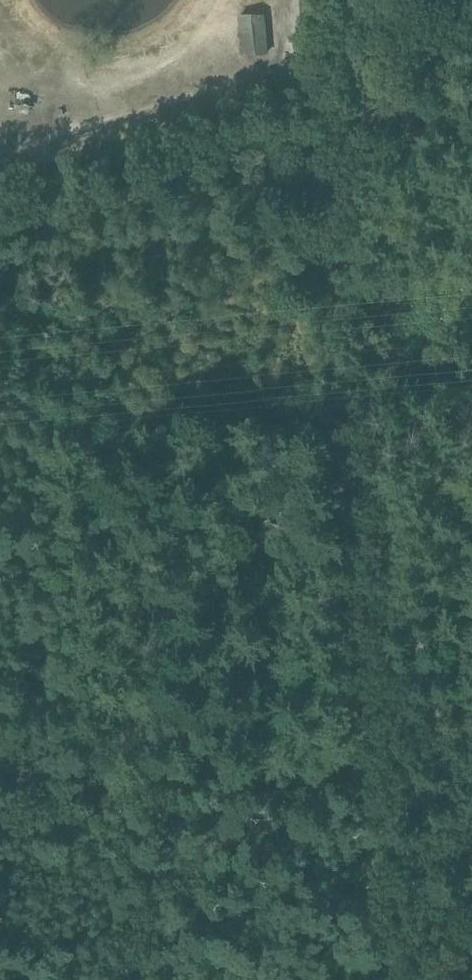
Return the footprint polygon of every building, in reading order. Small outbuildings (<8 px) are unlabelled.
[(242,53),(268,52),(266,14),(239,16),(242,53)]
